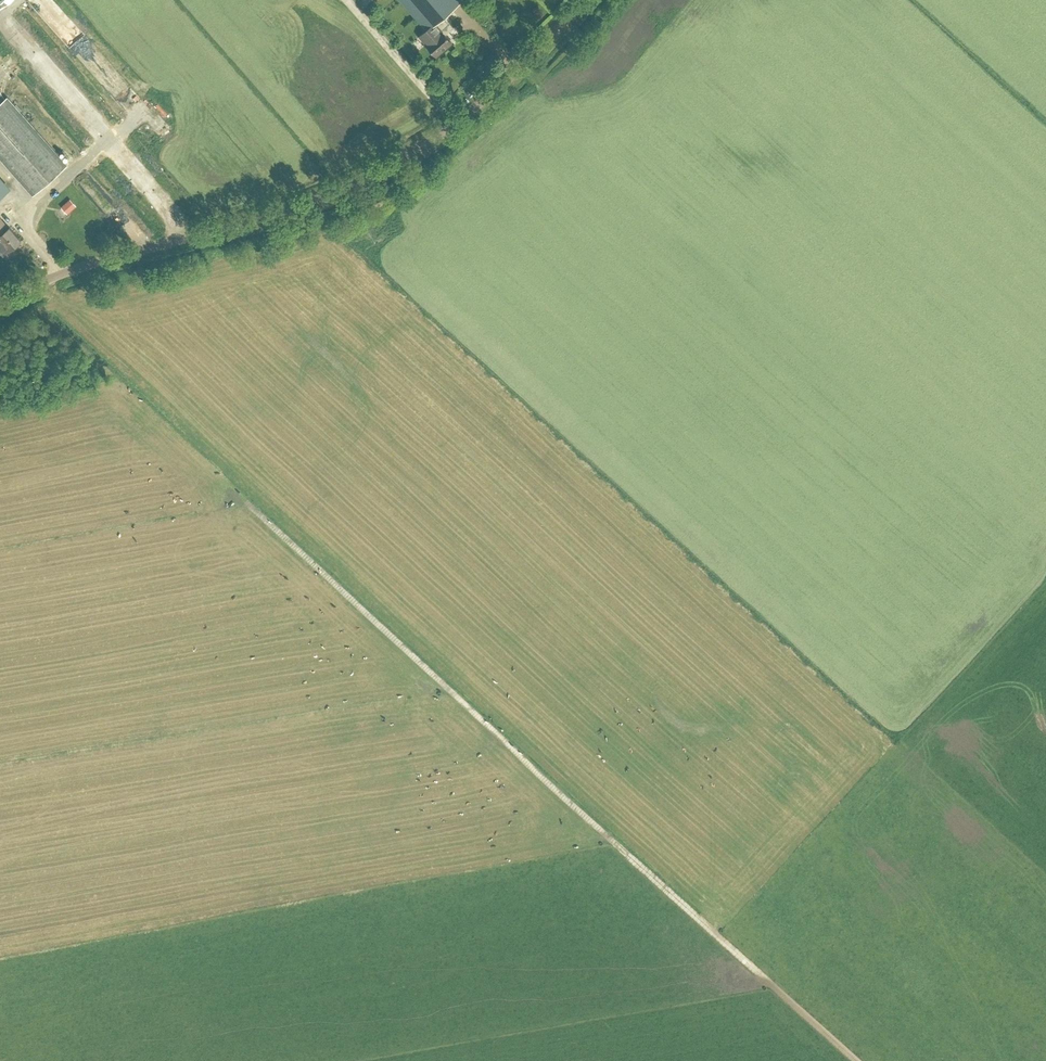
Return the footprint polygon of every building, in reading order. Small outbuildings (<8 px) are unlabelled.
[(426,29),(419,35),(427,44),(426,45),(436,56),(452,42),(442,31),(441,32),(434,23),(461,0),(400,0),(426,29)] [(2,53),(12,42),(3,34),(0,38),(0,51),(2,53)] [(67,164),(9,98),(0,106),(0,155),(33,193),(67,164)] [(11,191),(0,178),(0,201),(11,191)] [(70,199),(62,207),(68,214),(76,206),(70,199)] [(48,217),(58,208),(51,200),(41,209),(48,217)] [(2,255),(9,249),(10,249),(21,240),(10,226),(8,227),(0,217),(0,252),(2,255)] [(109,231),(100,234),(103,241),(111,237),(109,231)]
